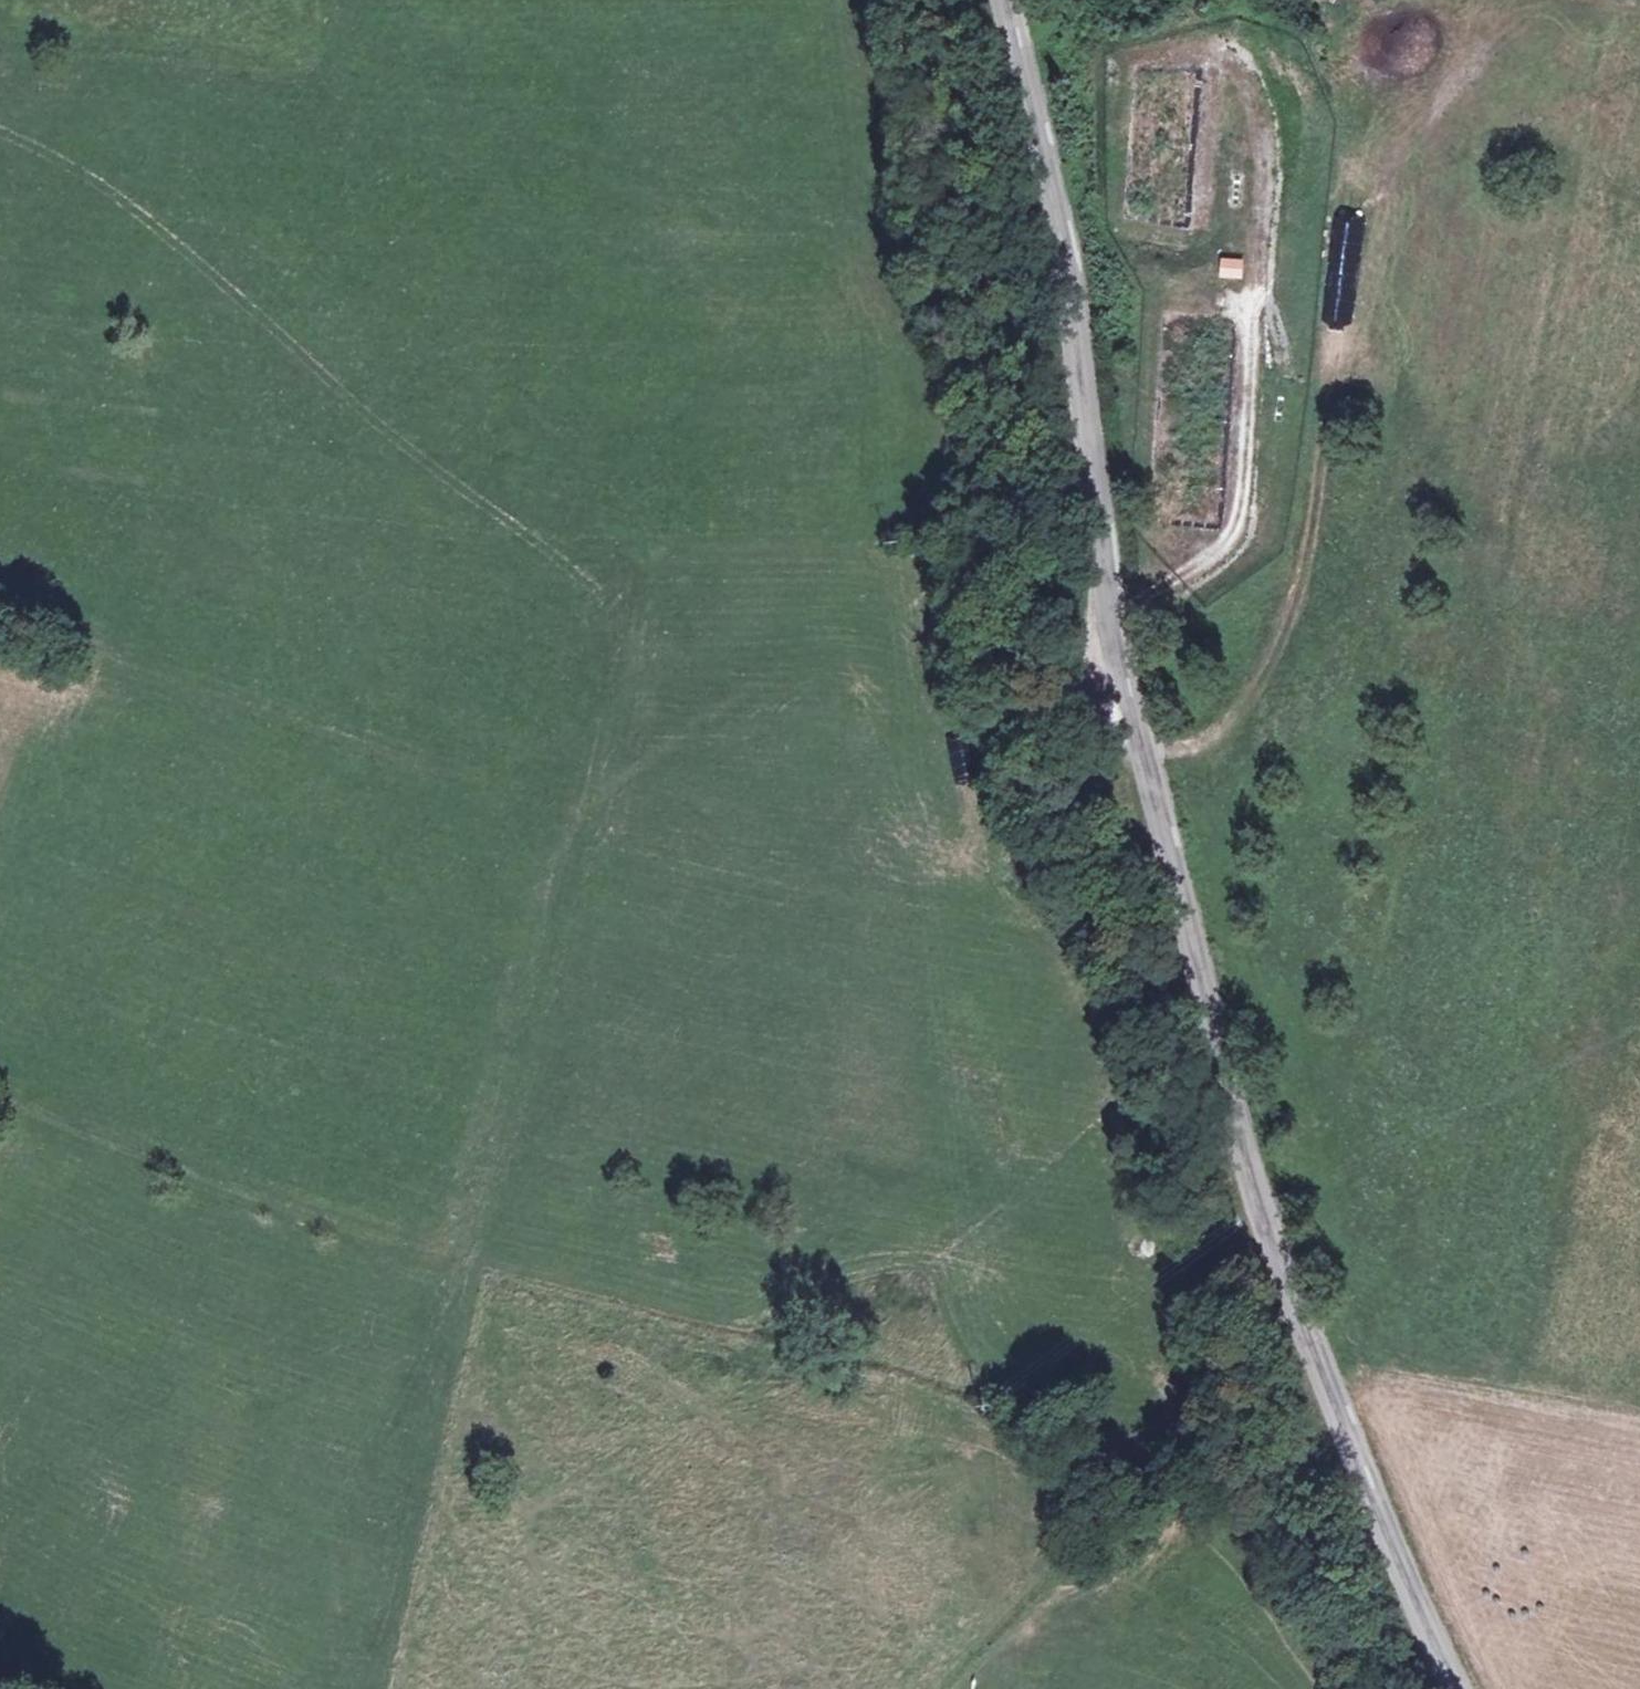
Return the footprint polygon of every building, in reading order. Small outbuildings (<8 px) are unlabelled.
[(1354,256),(1357,220),(1340,218),(1338,254),(1354,256)] [(1220,256),(1218,277),(1243,279),(1244,258),(1220,256)]
